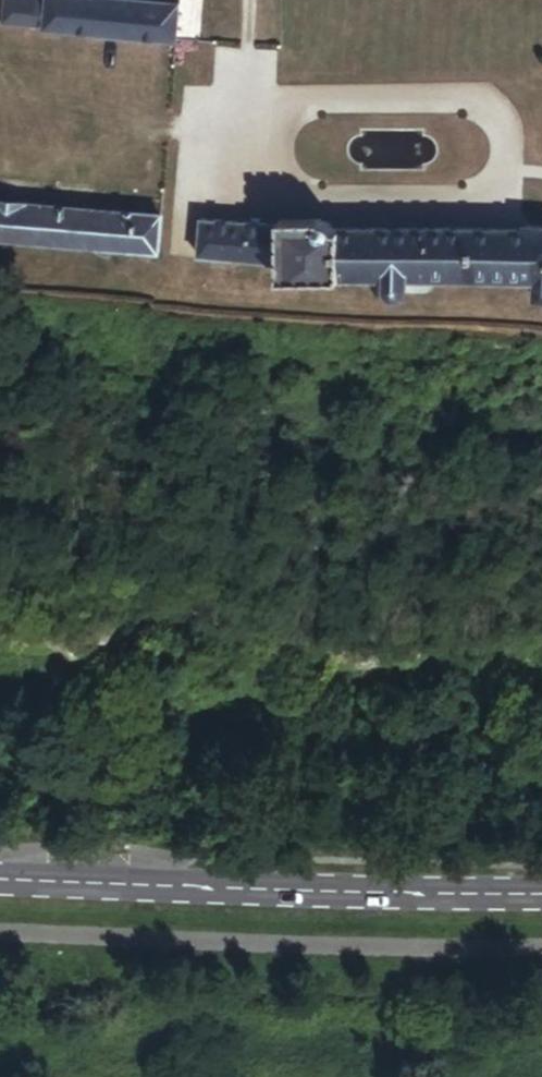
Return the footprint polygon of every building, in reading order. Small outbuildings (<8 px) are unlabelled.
[(186,0),(13,0),(11,24),(54,27),(54,31),(183,41),(183,35),(186,0)] [(529,220),(527,229),(339,223),(334,218),(293,216),(289,220),(212,218),(209,254),(289,259),(289,276),(386,280),(392,296),(413,296),(419,280),(541,283),(541,221),(529,220)]
